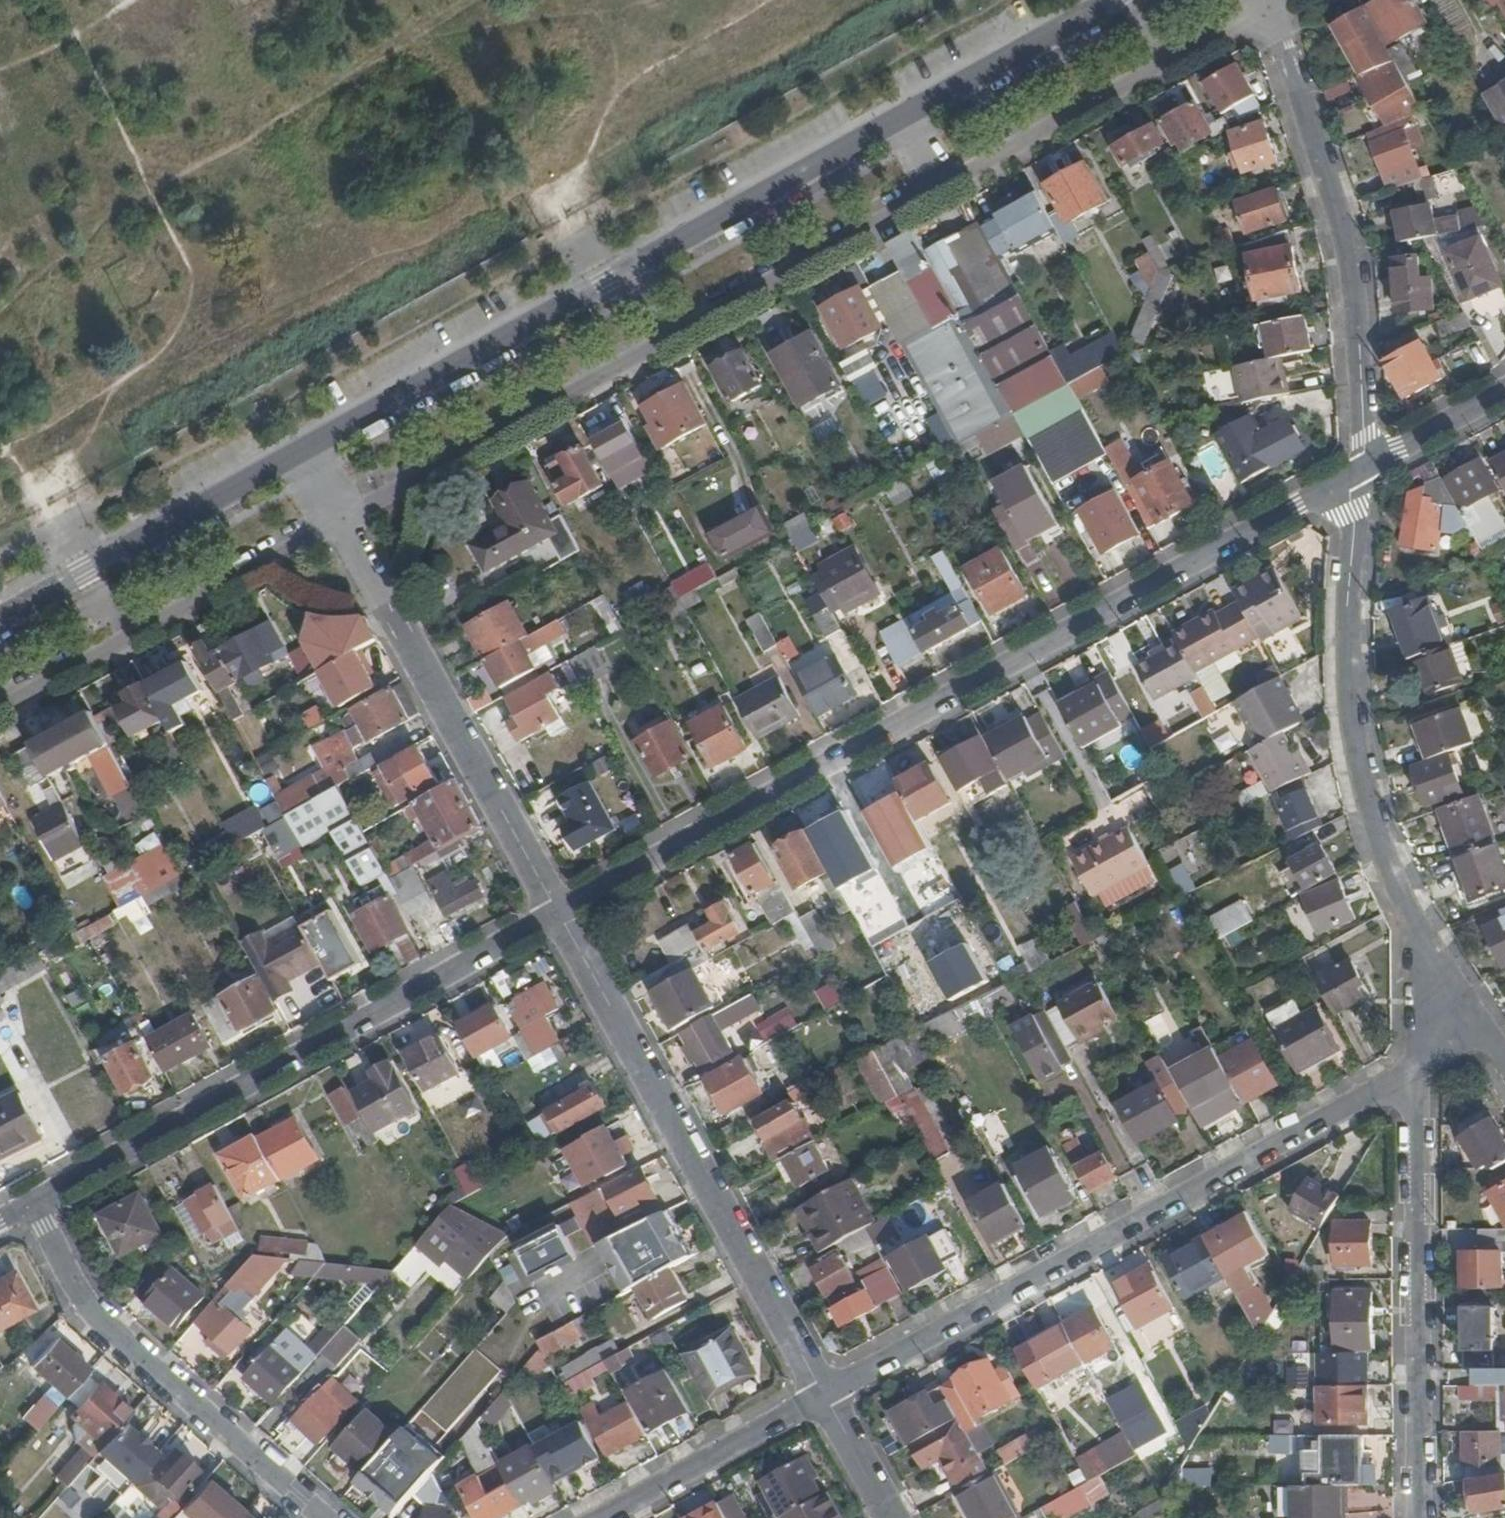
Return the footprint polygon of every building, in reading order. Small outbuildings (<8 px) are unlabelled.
[(1413,30),(1421,26),(1425,23),(1412,0),(1380,0),(1367,7),(1387,44),(1413,30)] [(1500,10),(1494,0),(1479,0),(1488,17),(1500,10)] [(1504,17),(1504,0),(1495,0),(1504,17)] [(1342,47),(1359,76),(1393,63),(1387,51),(1363,9),(1344,19),(1356,39),(1342,47)] [(1344,19),(1331,26),(1342,47),(1356,39),(1344,19)] [(1421,26),(1413,30),(1417,36),(1424,32),(1421,26)] [(1387,51),(1393,63),(1404,81),(1416,75),(1399,45),(1387,51)] [(1359,76),(1358,77),(1386,126),(1419,108),(1418,107),(1404,81),(1393,63),(1359,76)] [(1237,64),(1203,83),(1222,115),(1255,95),(1237,64)] [(1404,81),(1418,107),(1430,100),(1416,75),(1404,81)] [(1351,79),(1322,91),(1325,99),(1354,87),(1351,79)] [(1482,95),(1504,136),(1504,83),(1482,95)] [(1182,149),(1174,153),(1177,158),(1197,146),(1195,142),(1210,133),(1213,137),(1230,128),(1224,118),(1216,123),(1213,117),(1209,119),(1212,125),(1208,128),(1194,103),(1162,121),(1175,144),(1178,143),(1182,149)] [(1372,143),(1389,191),(1415,183),(1422,180),(1404,134),(1428,125),(1421,112),(1394,122),(1398,134),(1394,135),(1372,143)] [(1277,162),(1264,122),(1231,134),(1244,172),(1277,162)] [(1153,126),(1115,147),(1125,165),(1142,156),(1145,160),(1157,153),(1154,149),(1163,144),(1153,126)] [(1050,217),(1053,222),(1058,231),(1064,242),(1079,234),(1071,220),(1107,201),(1086,163),(1077,169),(1058,179),(1047,185),(1061,211),(1050,217)] [(1055,174),(1058,179),(1077,169),(1073,163),(1055,174)] [(1422,180),(1415,183),(1421,205),(1465,191),(1453,170),(1422,180)] [(1286,202),(1281,184),(1275,186),(1275,188),(1235,201),(1246,233),(1285,221),(1281,204),(1286,202)] [(1050,217),(1036,191),(996,213),(1018,253),(1058,231),(1053,222),(1050,217)] [(968,200),(961,204),(973,226),(981,222),(968,200)] [(1423,239),(1485,227),(1478,214),(1434,224),(1430,206),(1395,212),(1401,243),(1423,239)] [(973,226),(951,239),(991,311),(1016,298),(1011,289),(1016,286),(981,222),(973,226)] [(1293,248),(1289,229),(1240,244),(1242,257),(1248,255),(1248,257),(1293,248)] [(1218,233),(1227,249),(1232,247),(1223,230),(1218,233)] [(1151,236),(1143,241),(1151,256),(1159,270),(1168,267),(1151,236)] [(951,239),(927,252),(936,269),(960,313),(967,325),(991,311),(951,239)] [(1503,287),(1482,241),(1448,257),(1470,304),(1503,287)] [(1302,292),(1293,248),(1248,257),(1257,301),(1272,299),(1273,306),(1290,302),(1288,295),(1302,292)] [(927,252),(909,262),(918,279),(936,269),(927,252)] [(1159,270),(1151,256),(1138,263),(1144,273),(1152,287),(1157,275),(1159,270)] [(1420,280),(1419,259),(1395,261),(1398,313),(1432,311),(1430,281),(1420,280)] [(936,269),(918,279),(940,324),(960,313),(936,269)] [(1152,287),(1144,273),(1133,279),(1146,303),(1152,287)] [(1152,287),(1146,303),(1130,340),(1144,345),(1170,281),(1157,275),(1152,287)] [(991,311),(967,325),(1014,413),(1069,383),(1058,362),(1053,353),(1045,338),(1038,325),(1016,286),(1011,289),(1016,298),(991,311)] [(846,347),(882,327),(861,288),(825,308),(846,347)] [(1258,308),(1273,306),(1272,299),(1257,301),(1258,308)] [(940,324),(903,344),(953,434),(959,445),(977,436),(1014,415),(1015,414),(1014,413),(967,325),(960,313),(940,324)] [(1441,338),(1471,327),(1463,313),(1436,323),(1441,338)] [(1312,352),(1305,317),(1266,325),(1268,340),(1272,360),(1280,358),(1312,352)] [(845,391),(813,333),(775,354),(807,412),(845,391)] [(1055,333),(1045,338),(1053,353),(1063,348),(1055,333)] [(1092,343),(1058,362),(1069,383),(1070,384),(1076,381),(1101,367),(1104,365),(1092,343)] [(1431,361),(1422,344),(1386,363),(1406,398),(1440,379),(1437,371),(1441,368),(1436,359),(1431,361)] [(751,392),(763,385),(744,351),(715,367),(734,401),(751,392)] [(1286,394),(1280,358),(1272,360),(1236,367),(1243,403),(1286,394)] [(1070,384),(1077,397),(1108,381),(1101,367),(1076,381),(1070,384)] [(663,447),(707,422),(686,384),(647,405),(656,423),(651,426),(663,447)] [(1046,414),(1077,397),(1070,384),(1039,401),(1046,414)] [(766,390),(763,385),(751,392),(753,397),(766,390)] [(1014,415),(977,436),(987,453),(1024,433),(1014,415)] [(1243,484),(1303,449),(1286,418),(1262,432),(1252,415),(1215,436),(1243,484)] [(614,472),(645,455),(628,423),(608,433),(606,429),(594,435),(614,472)] [(959,445),(953,434),(943,440),(949,451),(959,445)] [(1105,447),(1126,487),(1137,481),(1160,522),(1194,504),(1171,462),(1142,477),(1121,438),(1105,447)] [(571,503),(606,484),(585,446),(567,457),(565,453),(548,463),(571,503)] [(968,462),(963,453),(954,458),(959,467),(968,462)] [(1490,464),(1504,491),(1504,455),(1490,464)] [(939,457),(929,462),(933,471),(943,465),(939,457)] [(1476,541),(1498,529),(1502,527),(1488,496),(1497,490),(1480,460),(1446,480),(1462,510),(1460,512),(1468,527),(1476,541)] [(983,489),(1003,525),(1047,502),(1027,466),(1017,471),(1012,463),(1006,467),(1010,475),(983,489)] [(904,476),(886,486),(893,498),(911,489),(904,476)] [(1460,512),(1440,476),(1424,486),(1424,487),(1409,495),(1402,532),(1408,533),(1406,547),(1436,552),(1438,534),(1452,536),(1468,527),(1460,512)] [(489,569),(526,549),(521,539),(553,521),(531,482),(498,500),(512,525),(476,545),(489,569)] [(911,489),(893,498),(896,504),(914,495),(911,489)] [(1138,535),(1116,493),(1082,512),(1105,554),(1138,535)] [(1218,493),(1205,500),(1213,513),(1226,506),(1218,493)] [(726,558),(775,531),(761,507),(713,534),(726,558)] [(807,513),(786,525),(793,537),(814,525),(807,513)] [(521,539),(526,549),(558,531),(553,521),(521,539)] [(1476,541),(1481,549),(1503,538),(1498,529),(1476,541)] [(1408,533),(1402,532),(1400,546),(1406,547),(1408,533)] [(823,565),(825,569),(843,602),(848,610),(860,604),(857,598),(878,587),(856,547),(823,565)] [(1003,549),(968,568),(993,614),(1027,595),(1003,549)] [(951,563),(945,552),(935,557),(940,568),(951,563)] [(940,568),(953,593),(964,587),(951,563),(940,568)] [(1274,566),(1235,587),(1241,600),(1254,623),(1267,616),(1276,633),(1303,618),(1274,566)] [(709,567),(677,585),(684,597),(693,592),(716,579),(709,567)] [(737,568),(720,577),(725,586),(742,577),(737,568)] [(825,569),(813,576),(830,607),(832,609),(843,602),(825,569)] [(677,585),(675,586),(682,598),(684,597),(677,585)] [(682,598),(675,586),(674,587),(680,599),(682,598)] [(680,599),(674,587),(662,594),(668,606),(680,599)] [(881,592),(878,587),(857,598),(860,604),(881,592)] [(953,593),(909,616),(916,628),(971,599),(964,587),(953,593)] [(684,597),(682,598),(687,608),(698,601),(693,592),(684,597)] [(613,634),(624,627),(605,595),(594,601),(613,634)] [(668,606),(659,611),(666,623),(689,610),(687,608),(682,598),(680,599),(668,606)] [(971,599),(916,628),(928,651),(983,621),(971,599)] [(1394,613),(1411,660),(1416,658),(1446,647),(1440,630),(1450,626),(1447,618),(1442,620),(1436,604),(1431,606),(1429,599),(1394,613)] [(1198,622),(1176,633),(1181,642),(1196,670),(1261,636),(1254,623),(1241,600),(1216,613),(1215,609),(1196,618),(1198,622)] [(471,625),(489,659),(490,658),(531,636),(512,603),(471,625)] [(832,609),(830,607),(816,614),(829,639),(844,631),(832,609)] [(328,617),(313,615),(306,639),(322,669),(378,641),(366,615),(358,617),(343,618),(328,617)] [(780,646),(763,615),(750,622),(766,653),(780,646)] [(572,627),(566,616),(531,636),(490,658),(505,687),(530,673),(520,654),(572,627)] [(1263,640),(1276,633),(1267,616),(1254,623),(1261,636),(1263,640)] [(927,651),(908,617),(881,632),(900,666),(927,651)] [(1196,618),(1174,630),(1176,633),(1198,622),(1196,618)] [(274,625),(222,652),(239,683),(248,678),(254,688),(268,681),(263,671),(290,656),(274,625)] [(222,652),(216,640),(207,645),(213,657),(222,652)] [(1196,670),(1181,642),(1166,650),(1168,655),(1141,670),(1159,703),(1202,681),(1196,670)] [(1448,646),(1462,682),(1474,678),(1461,642),(1448,646)] [(205,644),(196,649),(204,664),(233,717),(240,713),(227,690),(239,683),(222,652),(213,657),(207,645),(205,644)] [(611,670),(597,645),(571,659),(585,684),(611,670)] [(1446,647),(1416,658),(1430,695),(1462,682),(1448,646),(1446,647)] [(358,655),(324,674),(340,703),(341,702),(343,707),(376,689),(373,685),(374,683),(358,655)] [(788,660),(818,717),(859,694),(838,655),(803,674),(794,657),(788,660)] [(152,683),(148,686),(163,714),(180,705),(183,710),(194,704),(192,700),(204,693),(188,663),(152,683)] [(1277,664),(1260,673),(1266,684),(1280,676),(1283,675),(1277,664)] [(1078,696),(1060,706),(1071,726),(1081,743),(1134,714),(1110,671),(1075,690),(1078,696)] [(533,680),(530,673),(505,687),(509,693),(533,680)] [(552,727),(565,720),(551,694),(565,687),(557,674),(512,698),(523,718),(512,724),(521,740),(550,724),(552,727)] [(1304,720),(1280,676),(1266,684),(1236,701),(1260,745),(1284,731),(1304,720)] [(782,678),(738,700),(759,738),(802,716),(782,678)] [(315,691),(310,680),(302,684),(308,695),(315,691)] [(163,714),(148,686),(146,685),(127,695),(132,704),(121,710),(135,738),(167,721),(163,714)] [(420,714),(403,685),(354,712),(345,721),(351,732),(362,726),(371,743),(420,715),(420,714)] [(94,713),(87,701),(82,704),(88,716),(94,713)] [(318,703),(302,713),(312,729),(328,720),(318,703)] [(695,723),(717,767),(749,749),(726,706),(695,723)] [(113,707),(96,717),(111,744),(118,740),(108,721),(118,716),(113,707)] [(1020,707),(983,729),(1010,777),(1048,756),(1052,764),(1066,757),(1040,711),(1027,718),(1020,707)] [(1421,746),(1426,761),(1474,743),(1462,709),(1417,726),(1424,745),(1421,746)] [(88,716),(32,747),(50,778),(94,754),(117,793),(133,784),(111,744),(96,717),(94,713),(88,716)] [(571,730),(565,720),(552,727),(557,737),(571,730)] [(1165,721),(1144,726),(1149,745),(1170,740),(1165,721)] [(640,740),(659,776),(693,757),(675,722),(640,740)] [(1299,760),(1284,731),(1260,745),(1252,749),(1275,790),(1310,774),(1302,758),(1299,760)] [(190,763),(174,734),(163,740),(178,769),(190,763)] [(962,790),(960,791),(965,801),(973,796),(968,787),(999,769),(981,737),(944,757),(962,790)] [(50,778),(32,747),(16,756),(33,788),(40,783),(54,810),(37,820),(57,856),(84,841),(50,778)] [(375,774),(394,807),(440,783),(420,749),(375,774)] [(1428,806),(1463,793),(1452,761),(1457,759),(1455,753),(1414,767),(1428,806)] [(1159,760),(1137,772),(1144,784),(1166,772),(1159,760)] [(190,763),(178,769),(183,778),(195,772),(190,763)] [(342,763),(278,799),(288,818),(300,811),(340,789),(352,782),(347,774),(352,771),(349,764),(344,767),(342,763)] [(931,764),(898,783),(920,822),(953,803),(931,764)] [(566,828),(578,850),(618,827),(593,781),(562,798),(576,823),(566,828)] [(476,816),(457,782),(405,810),(411,821),(424,814),(431,825),(425,829),(428,833),(433,830),(438,840),(385,870),(387,874),(391,881),(393,879),(415,867),(440,853),(463,841),(483,829),(476,816)] [(1239,793),(1245,806),(1267,795),(1261,782),(1239,793)] [(1292,842),(1322,827),(1306,788),(1280,799),(1284,809),(1282,810),(1283,814),(1281,815),(1292,842)] [(300,811),(288,818),(304,848),(333,832),(364,887),(379,878),(387,874),(385,870),(380,861),(370,843),(365,833),(340,789),(300,811)] [(1479,795),(1441,809),(1458,857),(1460,856),(1497,843),(1479,795)] [(236,839),(283,821),(275,801),(228,819),(236,839)] [(263,828),(281,868),(305,857),(287,818),(263,828)] [(1127,827),(1072,857),(1092,894),(1148,864),(1127,827)] [(831,873),(809,831),(778,848),(801,889),(831,873)] [(211,860),(235,847),(229,836),(205,849),(211,860)] [(261,853),(252,837),(242,843),(241,844),(249,860),(261,853)] [(380,837),(370,843),(380,861),(389,856),(380,837)] [(472,857),(463,841),(440,853),(449,869),(472,857)] [(799,912),(761,842),(736,856),(757,893),(758,893),(765,905),(773,900),(778,897),(789,917),(799,912)] [(1460,856),(1470,885),(1467,886),(1473,902),(1504,890),(1504,860),(1499,842),(1497,843),(1460,856)] [(168,885),(183,876),(177,864),(165,844),(105,877),(123,909),(144,898),(168,885)] [(1308,889),(1337,873),(1322,845),(1293,861),(1308,889)] [(1186,862),(1166,873),(1180,898),(1200,887),(1186,862)] [(149,906),(206,874),(201,866),(183,876),(168,885),(144,898),(148,904),(149,906)] [(427,890),(415,867),(393,879),(405,903),(427,890)] [(454,885),(447,873),(431,882),(449,916),(483,898),(476,884),(469,888),(464,880),(454,885)] [(387,874),(379,878),(390,897),(398,893),(391,881),(387,874)] [(846,894),(837,876),(827,882),(837,899),(846,894)] [(1356,919),(1341,882),(1305,897),(1321,934),(1356,919)] [(846,894),(837,899),(846,915),(855,910),(846,894)] [(410,932),(390,897),(355,917),(373,952),(410,932)] [(780,912),(785,920),(788,918),(789,917),(778,897),(773,900),(780,912)] [(116,922),(148,904),(144,898),(123,909),(121,910),(112,915),(116,922)] [(1077,901),(1066,907),(1086,945),(1099,939),(1077,901)] [(1239,929),(1255,921),(1243,901),(1204,923),(1216,943),(1224,938),(1239,929)] [(718,922),(697,934),(704,946),(712,960),(730,950),(725,941),(743,931),(728,903),(712,911),(718,922)] [(299,905),(292,909),(302,927),(307,936),(314,932),(299,905)] [(83,931),(87,929),(89,928),(76,906),(65,912),(77,934),(83,931)] [(1143,916),(1150,928),(1165,919),(1159,908),(1143,916)] [(818,909),(802,917),(818,945),(823,955),(838,946),(818,909)] [(773,916),(777,924),(785,920),(780,912),(773,916)] [(789,917),(788,918),(807,952),(818,945),(802,917),(799,912),(789,917)] [(117,925),(116,922),(112,915),(89,928),(87,929),(92,939),(117,925)] [(1486,928),(1504,968),(1504,919),(1486,928)] [(697,934),(692,924),(663,941),(675,962),(704,946),(697,934)] [(289,980),(322,962),(317,954),(307,936),(302,927),(270,945),(263,933),(244,945),(275,1001),(295,990),(289,980)] [(53,961),(93,939),(92,939),(87,929),(83,931),(77,934),(47,951),(53,961)] [(1239,929),(1224,938),(1230,948),(1245,939),(1239,929)] [(319,942),(338,977),(352,969),(344,957),(354,952),(347,940),(338,945),(332,935),(319,942)] [(411,964),(423,957),(411,936),(399,942),(411,964)] [(1053,960),(1044,943),(1038,946),(1043,955),(1015,970),(1019,978),(1053,960)] [(675,962),(649,977),(676,1029),(706,1013),(695,993),(692,988),(685,975),(694,970),(712,960),(704,946),(675,962)] [(1315,969),(1334,959),(1327,946),(1308,956),(1315,969)] [(1352,962),(1318,981),(1337,1015),(1365,999),(1359,988),(1364,985),(1352,962)] [(920,1018),(940,1006),(951,1000),(934,968),(903,986),(920,1018)] [(692,988),(698,985),(699,979),(694,970),(685,975),(692,988)] [(215,1027),(226,1047),(245,1037),(241,1031),(278,1011),(260,978),(204,1008),(215,1027)] [(838,981),(817,992),(827,1010),(848,999),(838,981)] [(1120,1015),(1102,981),(1062,1003),(1083,1041),(1102,1030),(1100,1026),(1120,1015)] [(512,1015),(522,1032),(535,1056),(561,1042),(546,1016),(560,1009),(545,982),(515,999),(521,1010),(512,1015)] [(963,994),(966,1000),(975,995),(969,984),(961,989),(963,994)] [(692,988),(695,993),(701,990),(698,985),(692,988)] [(754,993),(743,1000),(744,1001),(716,1015),(716,1017),(685,1033),(691,1044),(685,1048),(693,1063),(699,1059),(704,1070),(736,1052),(725,1030),(763,1010),(754,993)] [(955,1011),(968,1004),(966,1000),(963,994),(951,1000),(940,1006),(945,1016),(955,1011)] [(1269,1015),(1279,1032),(1281,1031),(1307,1016),(1298,999),(1269,1015)] [(495,1048),(508,1040),(513,1038),(495,1005),(460,1024),(478,1057),(495,1048)] [(1064,1065),(1075,1059),(1046,1008),(1015,1026),(1045,1081),(1066,1069),(1064,1065)] [(1318,1009),(1307,1016),(1281,1031),(1279,1032),(1301,1072),(1342,1049),(1318,1009)] [(771,1037),(797,1023),(789,1010),(763,1024),(771,1037)] [(921,1028),(931,1047),(965,1029),(955,1011),(945,1016),(921,1028)] [(162,1066),(166,1073),(211,1048),(194,1016),(149,1042),(162,1066)] [(91,1053),(99,1067),(109,1061),(148,1040),(140,1027),(91,1053)] [(921,1028),(889,1043),(905,1074),(937,1058),(931,1047),(921,1028)] [(535,1056),(522,1032),(515,1036),(529,1060),(535,1056)] [(462,1073),(441,1036),(407,1054),(428,1092),(462,1073)] [(157,1078),(166,1073),(162,1066),(149,1042),(148,1040),(109,1061),(127,1094),(157,1078)] [(512,1047),(508,1040),(495,1048),(499,1054),(512,1047)] [(1236,1084),(1247,1103),(1278,1085),(1254,1041),(1222,1059),(1229,1071),(1236,1084)] [(1217,1049),(1174,1073),(1176,1077),(1219,1053),(1217,1049)] [(884,1104),(901,1095),(876,1050),(859,1059),(884,1104)] [(757,1053),(747,1058),(766,1092),(775,1087),(757,1053)] [(1222,1059),(1219,1053),(1176,1077),(1190,1103),(1193,1102),(1206,1126),(1246,1104),(1235,1085),(1236,1084),(1229,1071),(1222,1059)] [(1175,1078),(1176,1077),(1174,1073),(1171,1069),(1164,1057),(1158,1060),(1169,1081),(1175,1078)] [(766,1092),(747,1058),(710,1078),(728,1113),(753,1100),(755,1104),(768,1097),(766,1092)] [(407,1091),(392,1063),(373,1073),(377,1081),(357,1092),(368,1112),(407,1091)] [(806,1086),(810,1094),(827,1084),(824,1077),(815,1081),(806,1086)] [(791,1093),(791,1094),(792,1093),(805,1087),(800,1078),(786,1085),(791,1093)] [(1118,1105),(1139,1143),(1181,1120),(1179,1116),(1192,1109),(1185,1096),(1175,1078),(1169,1081),(1162,1085),(1160,1082),(1118,1105)] [(595,1086),(530,1122),(539,1140),(606,1104),(595,1086)] [(792,1093),(797,1102),(801,1110),(814,1103),(810,1094),(806,1086),(805,1087),(792,1093)] [(362,1118),(346,1089),(332,1097),(348,1126),(362,1118)] [(902,1096),(935,1156),(950,1148),(917,1089),(902,1096)] [(43,1140),(18,1095),(0,1106),(0,1152),(5,1161),(43,1140)] [(777,1137),(788,1158),(817,1142),(832,1133),(829,1128),(815,1135),(801,1110),(797,1102),(763,1121),(773,1139),(777,1137)] [(1484,1109),(1456,1125),(1462,1135),(1490,1118),(1484,1109)] [(298,1119),(260,1140),(283,1181),(320,1159),(298,1119)] [(1464,1141),(1483,1172),(1494,1172),(1504,1165),(1504,1143),(1492,1122),(1464,1141)] [(589,1140),(569,1151),(586,1185),(607,1175),(608,1176),(628,1165),(608,1127),(588,1138),(589,1140)] [(260,1140),(258,1137),(224,1155),(249,1201),(283,1182),(283,1181),(260,1140)] [(1066,1146),(1091,1191),(1117,1176),(1104,1154),(1095,1159),(1092,1154),(1087,1157),(1077,1139),(1066,1146)] [(46,1146),(43,1140),(5,1161),(8,1166),(46,1146)] [(817,1142),(788,1158),(799,1176),(804,1185),(832,1169),(817,1142)] [(1046,1217),(1080,1198),(1052,1149),(1018,1168),(1046,1217)] [(788,1158),(781,1162),(791,1180),(799,1176),(788,1158)] [(657,1198),(642,1167),(607,1185),(623,1215),(657,1198)] [(470,1196),(484,1188),(478,1177),(463,1185),(470,1196)] [(870,1227),(880,1222),(856,1178),(810,1203),(823,1226),(817,1229),(829,1250),(870,1227)] [(1340,1202),(1341,1200),(1307,1182),(1288,1214),(1321,1233),(1340,1202)] [(996,1242),(1030,1224),(1015,1198),(1008,1184),(976,1202),(996,1242)] [(231,1212),(217,1186),(188,1202),(188,1203),(206,1236),(212,1246),(224,1239),(239,1231),(241,1229),(231,1212)] [(1489,1196),(1504,1224),(1504,1186),(1489,1196)] [(595,1204),(590,1194),(574,1202),(571,1204),(577,1217),(583,1228),(593,1248),(599,1245),(610,1239),(600,1220),(588,1227),(580,1213),(595,1204)] [(141,1196),(102,1217),(115,1242),(123,1257),(162,1235),(141,1196)] [(206,1236),(188,1203),(177,1209),(195,1242),(206,1236)] [(494,1225),(453,1205),(420,1242),(468,1282),(513,1234),(494,1225)] [(678,1221),(671,1208),(610,1239),(599,1245),(606,1259),(678,1221)] [(511,1215),(494,1225),(513,1234),(520,1230),(511,1215)] [(899,1227),(892,1215),(880,1222),(870,1227),(876,1240),(899,1227)] [(115,1242),(102,1217),(95,1221),(108,1246),(115,1242)] [(583,1228),(577,1217),(519,1247),(533,1275),(549,1267),(547,1263),(560,1256),(562,1261),(576,1254),(567,1235),(583,1228)] [(1207,1242),(1227,1278),(1238,1298),(1259,1336),(1261,1333),(1271,1316),(1246,1270),(1270,1257),(1249,1220),(1207,1242)] [(689,1240),(678,1221),(606,1259),(617,1280),(622,1278),(629,1290),(637,1286),(640,1284),(668,1268),(673,1266),(693,1255),(685,1242),(689,1240)] [(1354,1267),(1372,1267),(1372,1222),(1339,1222),(1338,1272),(1354,1272),(1354,1267)] [(962,1255),(948,1229),(898,1257),(915,1288),(950,1268),(947,1263),(962,1255)] [(244,1240),(239,1231),(224,1239),(228,1244),(230,1243),(232,1247),(244,1240)] [(1473,1232),(1473,1248),(1504,1248),(1504,1231),(1473,1232)] [(1207,1242),(1205,1238),(1165,1261),(1185,1299),(1227,1278),(1207,1242)] [(293,1259),(329,1264),(322,1251),(319,1246),(311,1245),(311,1244),(265,1239),(264,1250),(293,1254),(293,1259)] [(695,1254),(696,1253),(689,1240),(685,1242),(693,1255),(695,1254)] [(1109,1269),(1116,1281),(1147,1264),(1141,1252),(1109,1269)] [(549,1267),(533,1275),(536,1280),(578,1258),(576,1254),(562,1261),(560,1256),(547,1263),(549,1267)] [(831,1296),(858,1281),(843,1254),(816,1269),(831,1296)] [(1504,1291),(1504,1282),(1504,1254),(1473,1254),(1464,1254),(1464,1291),(1504,1291)] [(320,1274),(329,1264),(293,1259),(255,1255),(220,1296),(196,1322),(204,1329),(206,1328),(215,1337),(210,1342),(218,1350),(223,1344),(232,1352),(252,1332),(243,1322),(249,1317),(244,1311),(249,1305),(242,1299),(267,1271),(315,1279),(320,1274)] [(879,1274),(891,1267),(887,1259),(874,1266),(879,1274)] [(138,1293),(177,1328),(205,1298),(166,1263),(138,1293)] [(386,1280),(395,1271),(359,1267),(329,1264),(320,1274),(351,1277),(351,1280),(383,1283),(386,1280)] [(691,1298),(673,1266),(668,1268),(686,1301),(691,1298)] [(878,1306),(905,1292),(891,1267),(879,1274),(833,1299),(847,1326),(879,1308),(878,1306)] [(686,1301),(668,1268),(640,1284),(637,1286),(655,1318),(686,1301)] [(1292,1281),(1322,1281),(1322,1270),(1299,1270),(1292,1281)] [(1163,1287),(1155,1273),(1141,1280),(1135,1284),(1132,1278),(1117,1286),(1140,1328),(1176,1309),(1163,1287)] [(0,1280),(0,1324),(28,1309),(11,1274),(0,1280)] [(1135,1284),(1141,1280),(1138,1275),(1132,1278),(1135,1284)] [(622,1278),(617,1280),(625,1293),(629,1290),(622,1278)] [(1298,1288),(1291,1283),(1283,1295),(1275,1309),(1282,1314),(1298,1288)] [(365,1289),(362,1310),(381,1313),(385,1292),(365,1289)] [(1336,1295),(1329,1296),(1330,1317),(1336,1317),(1336,1333),(1338,1333),(1338,1351),(1371,1351),(1371,1296),(1367,1295),(1336,1295)] [(350,1321),(352,1318),(339,1306),(327,1321),(332,1325),(310,1350),(317,1357),(350,1321)] [(1465,1309),(1464,1371),(1476,1371),(1495,1371),(1495,1309),(1465,1309)] [(1094,1310),(1065,1326),(1066,1327),(1077,1349),(1085,1363),(1114,1348),(1094,1310)] [(1336,1317),(1330,1317),(1327,1317),(1327,1329),(1323,1329),(1322,1350),(1338,1351),(1338,1333),(1336,1333),(1336,1317)] [(581,1335),(574,1321),(538,1341),(542,1349),(546,1355),(581,1335)] [(1066,1327),(1017,1354),(1038,1391),(1086,1365),(1085,1363),(1077,1349),(1066,1327)] [(731,1331),(726,1333),(735,1348),(739,1346),(731,1331)] [(735,1348),(726,1333),(691,1352),(715,1396),(755,1375),(739,1346),(735,1348)] [(66,1396),(86,1375),(89,1371),(56,1340),(32,1367),(64,1398),(66,1396)] [(246,1378),(276,1404),(305,1371),(276,1345),(246,1378)] [(502,1370),(477,1347),(428,1401),(421,1409),(447,1432),(502,1370)] [(536,1350),(525,1369),(539,1377),(549,1358),(536,1350)] [(570,1380),(595,1365),(588,1353),(563,1368),(570,1380)] [(1368,1354),(1318,1355),(1319,1387),(1363,1387),(1367,1387),(1368,1387),(1368,1354)] [(990,1364),(943,1389),(963,1426),(965,1430),(1012,1404),(990,1364)] [(562,1384),(570,1380),(563,1368),(555,1372),(562,1384)] [(1476,1371),(1476,1388),(1498,1388),(1504,1388),(1504,1371),(1495,1371),(1476,1371)] [(690,1410),(669,1372),(630,1393),(651,1432),(690,1410)] [(126,1418),(130,1414),(86,1375),(66,1396),(78,1407),(69,1418),(101,1446),(121,1423),(124,1420),(126,1418)] [(942,1387),(939,1383),(886,1411),(905,1448),(910,1445),(893,1414),(942,1387)] [(893,1414),(910,1445),(922,1468),(941,1457),(951,1476),(950,1477),(959,1492),(991,1475),(987,1468),(965,1430),(963,1426),(943,1389),(942,1387),(893,1414)] [(1367,1426),(1367,1387),(1363,1387),(1319,1387),(1317,1387),(1318,1426),(1367,1426)] [(1157,1416),(1142,1388),(1117,1401),(1127,1419),(1125,1420),(1132,1433),(1146,1426),(1144,1424),(1157,1416)] [(325,1389),(294,1421),(320,1445),(350,1413),(325,1389)] [(497,1420),(512,1404),(505,1391),(487,1411),(493,1417),(497,1420)] [(42,1393),(20,1416),(36,1431),(57,1407),(42,1393)] [(647,1434),(627,1398),(590,1418),(610,1455),(647,1434)] [(335,1445),(365,1473),(394,1441),(398,1435),(368,1409),(335,1445)] [(489,1421),(493,1417),(487,1411),(482,1416),(489,1421)] [(124,1420),(121,1423),(156,1455),(159,1452),(124,1420)] [(101,1446),(95,1452),(130,1484),(156,1455),(121,1423),(101,1446)] [(583,1423),(537,1448),(555,1482),(569,1474),(567,1471),(581,1464),(583,1467),(602,1457),(583,1423)] [(416,1436),(419,1434),(408,1424),(406,1427),(416,1436)] [(477,1426),(460,1434),(473,1462),(490,1454),(477,1426)] [(366,1494),(381,1508),(390,1497),(434,1447),(419,1434),(416,1436),(406,1427),(398,1435),(394,1441),(365,1473),(358,1481),(369,1491),(366,1494)] [(1044,1444),(1036,1431),(1011,1445),(1019,1458),(1044,1444)] [(1464,1482),(1489,1479),(1504,1476),(1504,1458),(1498,1457),(1498,1434),(1463,1434),(1464,1482)] [(1326,1447),(1325,1435),(1305,1436),(1306,1449),(1326,1447)] [(1363,1437),(1331,1437),(1331,1455),(1323,1455),(1323,1487),(1342,1487),(1376,1487),(1375,1471),(1363,1471),(1363,1437)] [(1137,1458),(1129,1442),(1096,1460),(1104,1475),(1137,1458)] [(514,1487),(523,1503),(525,1502),(527,1506),(539,1499),(541,1501),(558,1491),(532,1446),(501,1463),(514,1487)] [(392,1517),(433,1472),(439,1465),(446,1457),(434,1447),(390,1497),(381,1508),(392,1517)] [(52,1480),(63,1488),(70,1480),(91,1458),(80,1449),(52,1480)] [(190,1497),(182,1490),(197,1474),(173,1453),(168,1457),(157,1470),(153,1467),(133,1488),(154,1506),(163,1496),(170,1502),(154,1517),(172,1517),(178,1511),(190,1497)] [(157,1470),(168,1457),(164,1453),(152,1465),(153,1467),(157,1470)] [(1093,1453),(1077,1462),(1081,1469),(1096,1460),(1093,1453)] [(821,1497),(812,1481),(807,1473),(812,1470),(805,1457),(758,1483),(777,1517),(782,1517),(783,1517),(804,1506),(821,1497)] [(1104,1475),(1096,1460),(1081,1469),(1089,1484),(1104,1475)] [(523,1503),(514,1487),(501,1463),(461,1485),(479,1517),(496,1517),(523,1503)] [(581,1464),(567,1471),(569,1474),(583,1467),(581,1464)] [(807,1473),(812,1481),(817,1478),(812,1470),(807,1473)] [(957,1494),(970,1517),(1015,1517),(991,1475),(959,1492),(957,1494)] [(1293,1488),(1312,1488),(1312,1477),(1306,1477),(1306,1476),(1289,1476),(1289,1488),(1293,1488)] [(1470,1483),(1473,1502),(1468,1503),(1469,1508),(1474,1507),(1475,1515),(1504,1510),(1504,1477),(1470,1483)] [(356,1483),(355,1485),(366,1494),(369,1491),(358,1481),(356,1483)] [(242,1513),(206,1482),(180,1512),(186,1517),(238,1517),(242,1513)] [(1342,1487),(1323,1487),(1312,1488),(1293,1488),(1293,1517),(1343,1517),(1343,1513),(1342,1487)] [(1178,1488),(1169,1488),(1161,1500),(1162,1501),(1168,1511),(1178,1505),(1178,1488)] [(1042,1509),(1047,1517),(1069,1517),(1089,1507),(1079,1489),(1042,1509)] [(1155,1491),(1137,1501),(1142,1512),(1161,1502),(1155,1491)] [(825,1494),(821,1497),(804,1506),(783,1517),(838,1517),(825,1494)] [(718,1505),(721,1511),(725,1517),(741,1517),(730,1498),(718,1505)] [(1162,1501),(1161,1502),(1142,1512),(1137,1515),(1139,1517),(1156,1517),(1168,1511),(1162,1501)] [(718,1505),(694,1517),(725,1517),(721,1511),(718,1505)] [(453,1517),(446,1517),(446,1509),(425,1507),(424,1517),(453,1517)]
